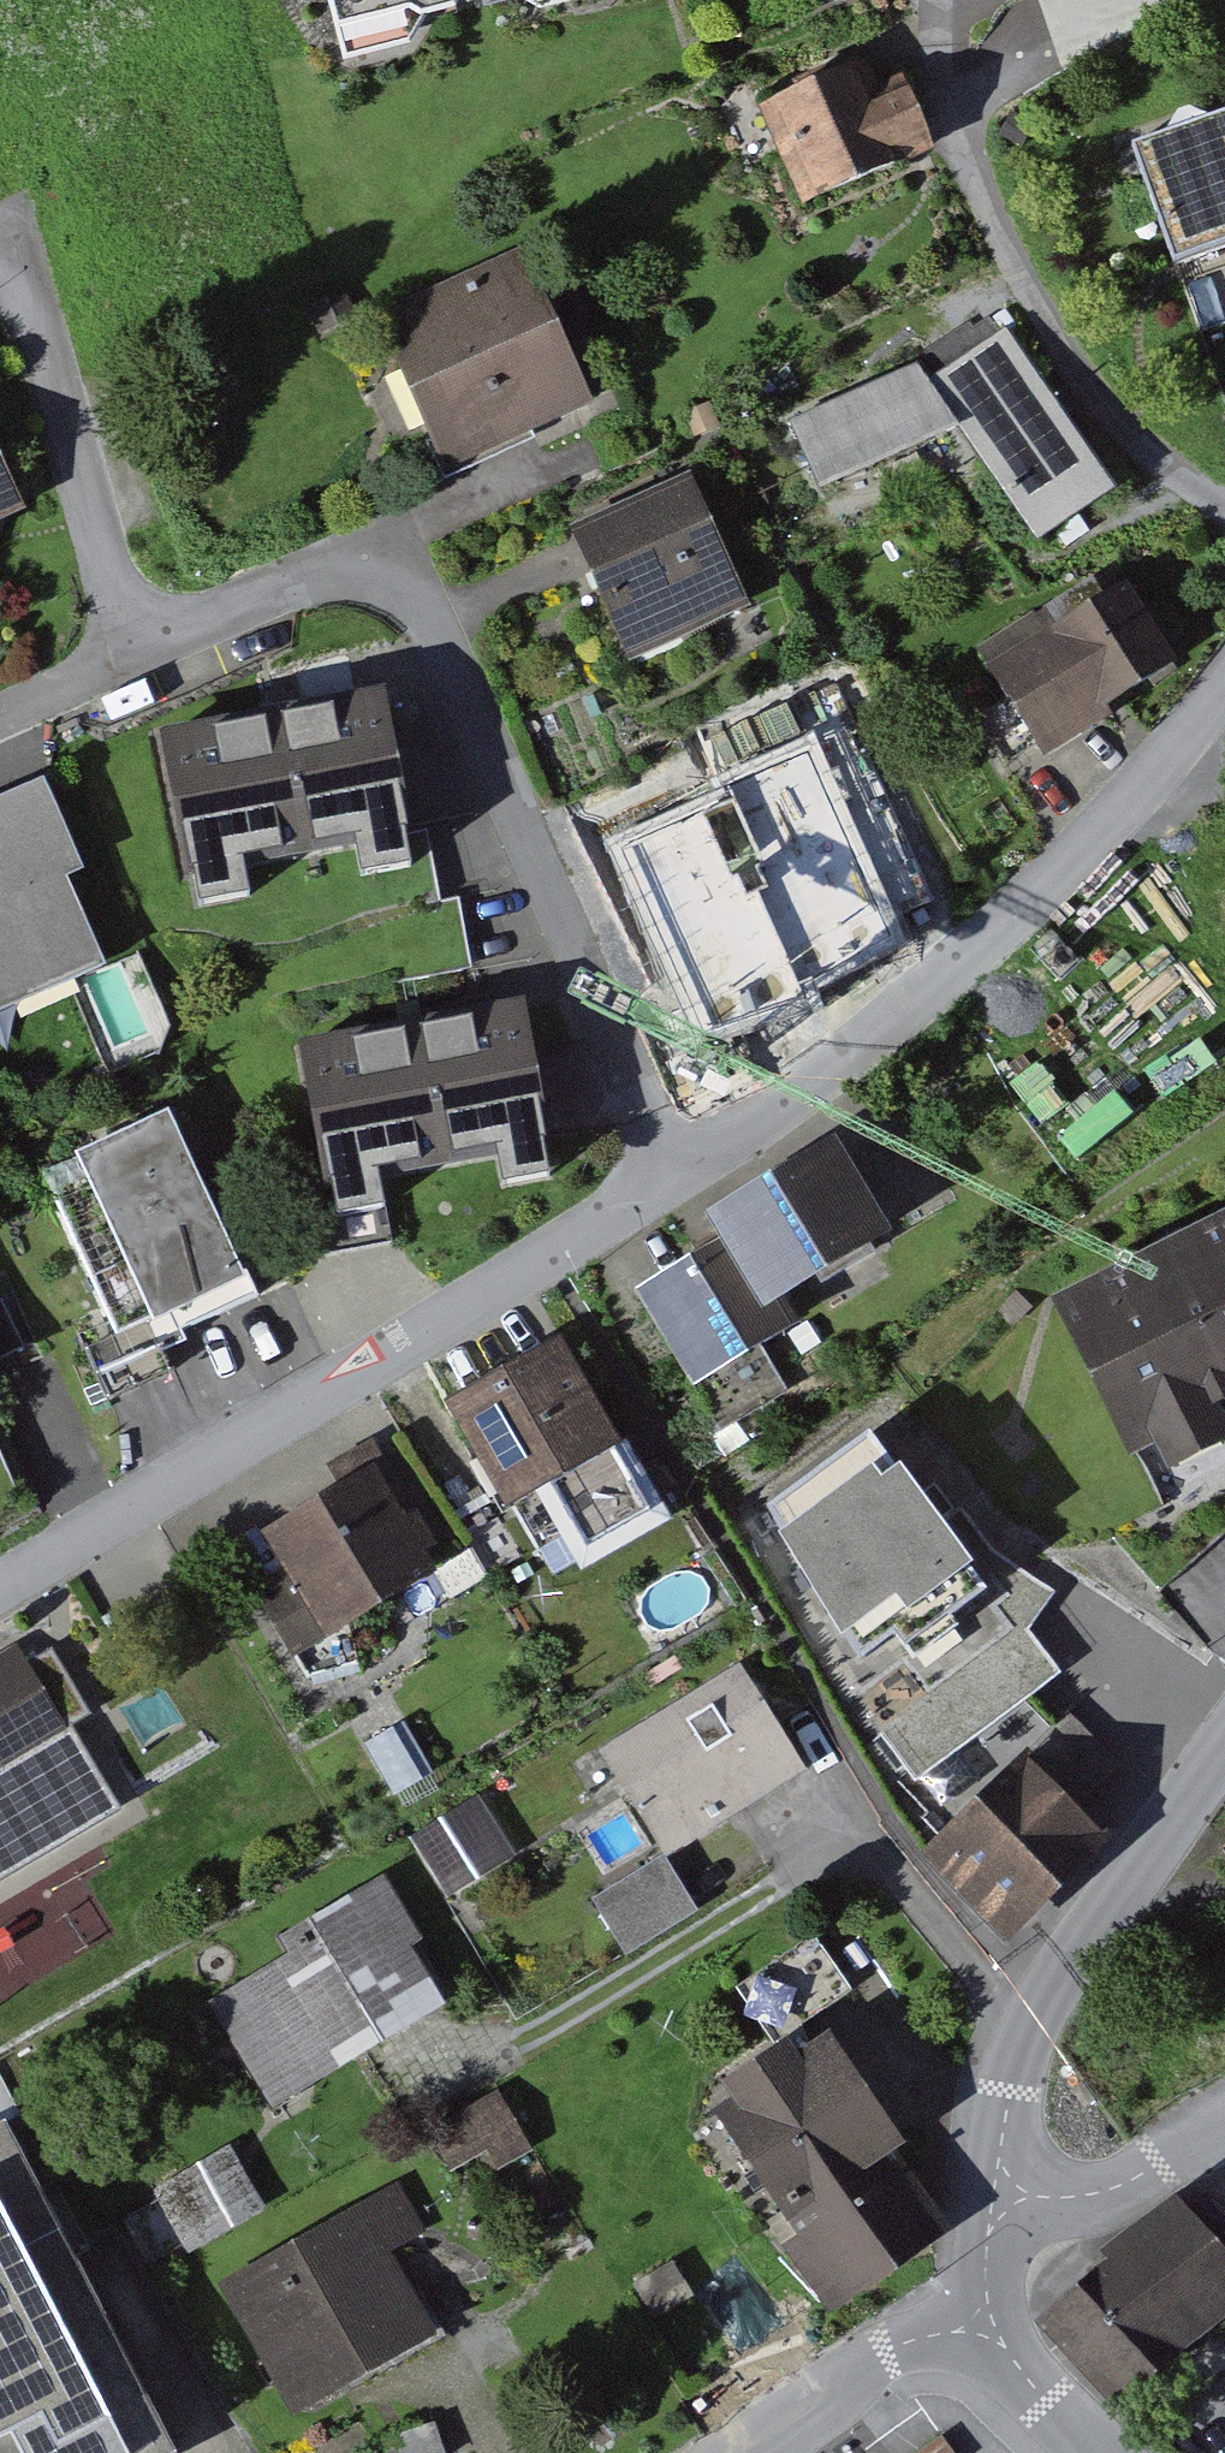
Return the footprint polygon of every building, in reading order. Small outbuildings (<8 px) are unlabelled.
[(349,20),(435,0),(345,0),(349,20)] [(861,81),(766,118),(800,204),(895,168),(861,81)] [(1154,155),(1224,363),(1224,131),(1154,155)] [(376,328),(442,473),(596,404),(530,259),(376,328)] [(950,383),(1054,554),(1124,512),(1021,341),(950,383)] [(922,370),(796,430),(827,494),(952,434),(922,370)] [(27,515),(0,458),(0,528),(27,515)] [(689,486),(574,539),(631,661),(745,609),(689,486)] [(1129,581),(987,656),(1038,754),(1180,679),(1129,581)] [(170,744),(194,870),(403,831),(380,705),(170,744)] [(816,741),(600,837),(691,1040),(907,944),(816,741)] [(101,964),(21,788),(0,798),(0,1010),(101,964)] [(304,1057),(328,1194),(547,1155),(523,1018),(304,1057)] [(151,1330),(244,1288),(166,1116),(73,1158),(151,1330)] [(829,1152),(707,1220),(725,1253),(755,1307),(877,1240),(829,1152)] [(1054,1303),(1133,1462),(1224,1416),(1224,1218),(1054,1303)] [(725,1253),(647,1293),(691,1379),(769,1339),(755,1307),(725,1253)] [(437,1408),(502,1517),(620,1446),(555,1337),(437,1408)] [(900,1460),(774,1550),(932,1768),(1058,1677),(900,1460)] [(265,1537),(330,1635),(444,1561),(379,1463),(265,1537)] [(0,1667),(0,1783),(21,1820),(102,1774),(31,1650),(0,1667)] [(745,1668),(608,1755),(671,1855),(808,1768),(745,1668)] [(936,1855),(1011,1939),(1192,1779),(1117,1694),(936,1855)] [(454,1896),(523,1854),(485,1791),(415,1833),(454,1896)] [(214,2014),(269,2112),(449,2011),(394,1913),(214,2014)] [(811,2040),(703,2109),(833,2312),(942,2243),(811,2040)] [(124,2204),(155,2266),(270,2210),(239,2147),(124,2204)] [(37,2161),(0,2179),(0,2452),(186,2452),(37,2161)] [(1124,2407),(1224,2321),(1224,2243),(1185,2197),(1046,2314),(1124,2407)] [(365,2213),(235,2283),(304,2411),(434,2341),(365,2213)] [(921,2452),(957,2452),(945,2436),(921,2452)]
